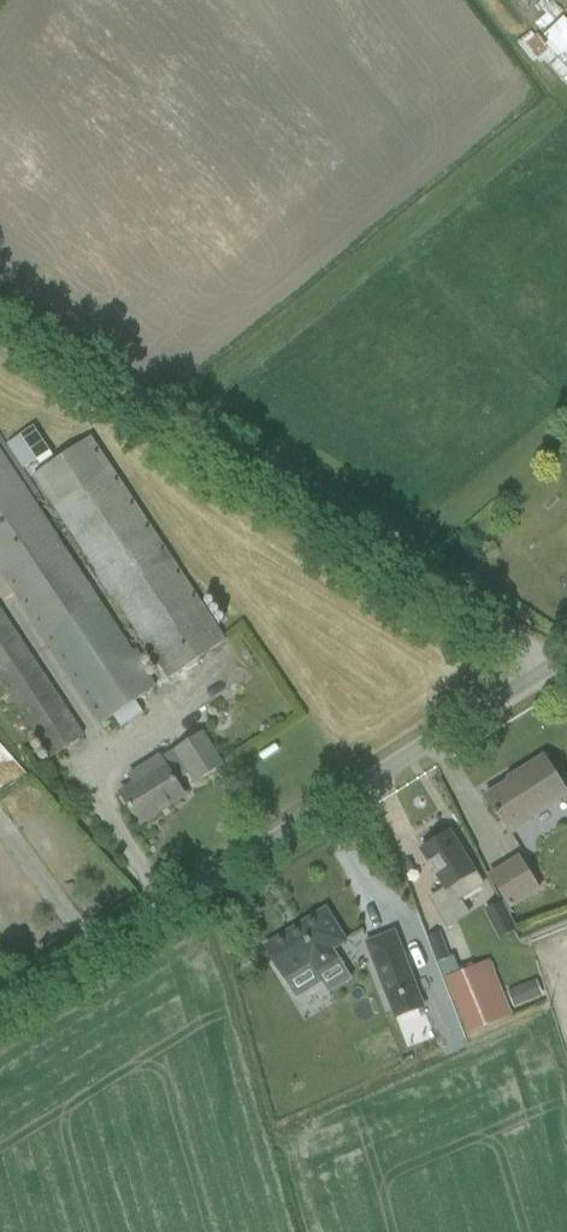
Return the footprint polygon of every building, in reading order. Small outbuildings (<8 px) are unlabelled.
[(545,14),(535,21),(542,31),(565,13),(555,0),(548,0),(539,7),(545,14)] [(561,57),(566,51),(566,15),(566,14),(541,38),(561,57)] [(53,456),(34,426),(20,435),(40,465),(53,456)] [(226,640),(92,437),(36,474),(169,678),(226,640)] [(102,723),(156,687),(0,452),(0,571),(102,723)] [(556,472),(566,477),(566,453),(566,452),(556,472)] [(52,758),(84,737),(0,611),(0,680),(52,758)] [(134,786),(121,794),(127,803),(140,824),(185,795),(177,782),(191,773),(197,783),(223,766),(211,746),(203,733),(176,750),(163,759),(161,757),(129,778),(134,786)] [(511,834),(530,822),(529,819),(566,795),(566,793),(544,757),(515,775),(517,777),(486,797),(499,817),(500,816),(511,834)] [(432,900),(449,927),(468,915),(459,900),(484,885),(451,833),(422,851),(447,890),(432,900)] [(491,875),(511,907),(539,890),(519,857),(491,875)] [(488,912),(501,938),(516,930),(503,904),(488,912)] [(326,910),(266,948),(297,999),(324,983),(317,972),(338,958),(333,950),(346,942),(326,910)] [(440,963),(469,1033),(514,1014),(491,959),(461,972),(454,955),(450,956),(440,931),(428,936),(439,963),(440,963)] [(395,933),(368,943),(391,1003),(418,993),(395,933)] [(537,979),(508,992),(515,1007),(544,995),(537,979)]
